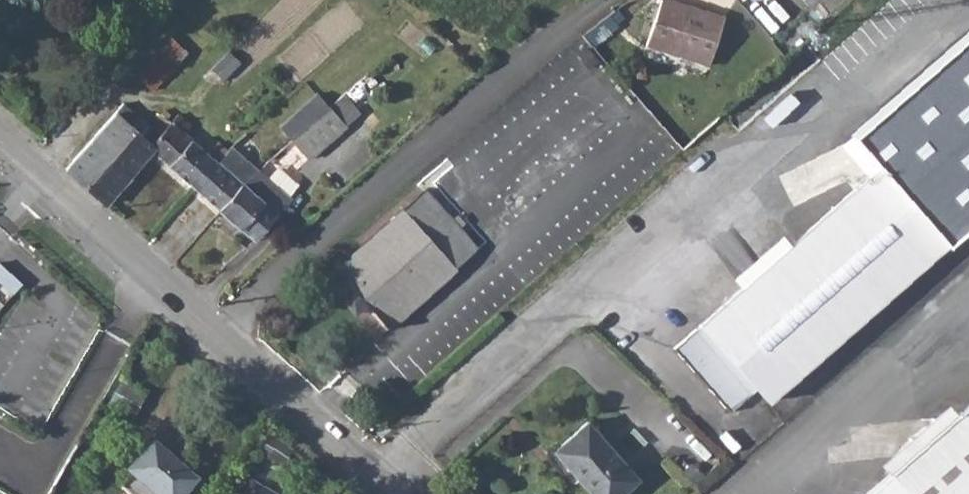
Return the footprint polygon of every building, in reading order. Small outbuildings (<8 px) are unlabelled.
[(723,16),(672,0),(661,0),(646,45),(708,65),(723,16)] [(946,243),(952,250),(968,235),(968,33),(851,136),(879,168),(946,243)] [(135,75),(153,91),(188,53),(170,35),(135,75)] [(329,106),(345,126),(359,113),(343,94),(329,106)] [(135,170),(151,151),(153,149),(148,146),(171,122),(166,118),(170,114),(165,109),(150,126),(124,103),(90,141),(130,176),(135,170)] [(308,159),(345,126),(329,106),(291,140),(308,159)] [(194,188),(228,151),(217,142),(207,154),(184,133),(191,125),(178,114),(171,122),(148,146),(153,149),(151,151),(194,188)] [(106,205),(130,176),(90,141),(66,169),(106,205)] [(228,151),(194,188),(220,210),(253,173),(228,151)] [(767,400),(946,243),(879,168),(674,348),(729,411),(756,388),(767,400)] [(290,199),(256,170),(253,173),(220,210),(241,228),(244,225),(258,237),(290,199)] [(389,328),(457,267),(457,266),(478,248),(425,189),(336,267),(350,284),(369,305),(389,328)] [(13,292),(23,281),(0,261),(0,280),(13,292)] [(337,295),(356,316),(369,305),(350,284),(337,295)] [(138,390),(121,379),(107,405),(123,416),(138,390)] [(146,395),(138,390),(123,416),(132,421),(146,395)] [(958,414),(934,417),(935,434),(911,437),(913,454),(866,493),(968,493),(968,405),(958,414)] [(638,479),(587,421),(554,450),(592,493),(620,493),(638,479)] [(256,452),(282,468),(293,450),(267,434),(256,452)] [(127,472),(143,486),(152,493),(184,493),(196,480),(152,443),(127,472)] [(251,480),(243,493),(275,493),(251,480)] [(137,493),(152,493),(143,486),(136,493),(137,493)]
